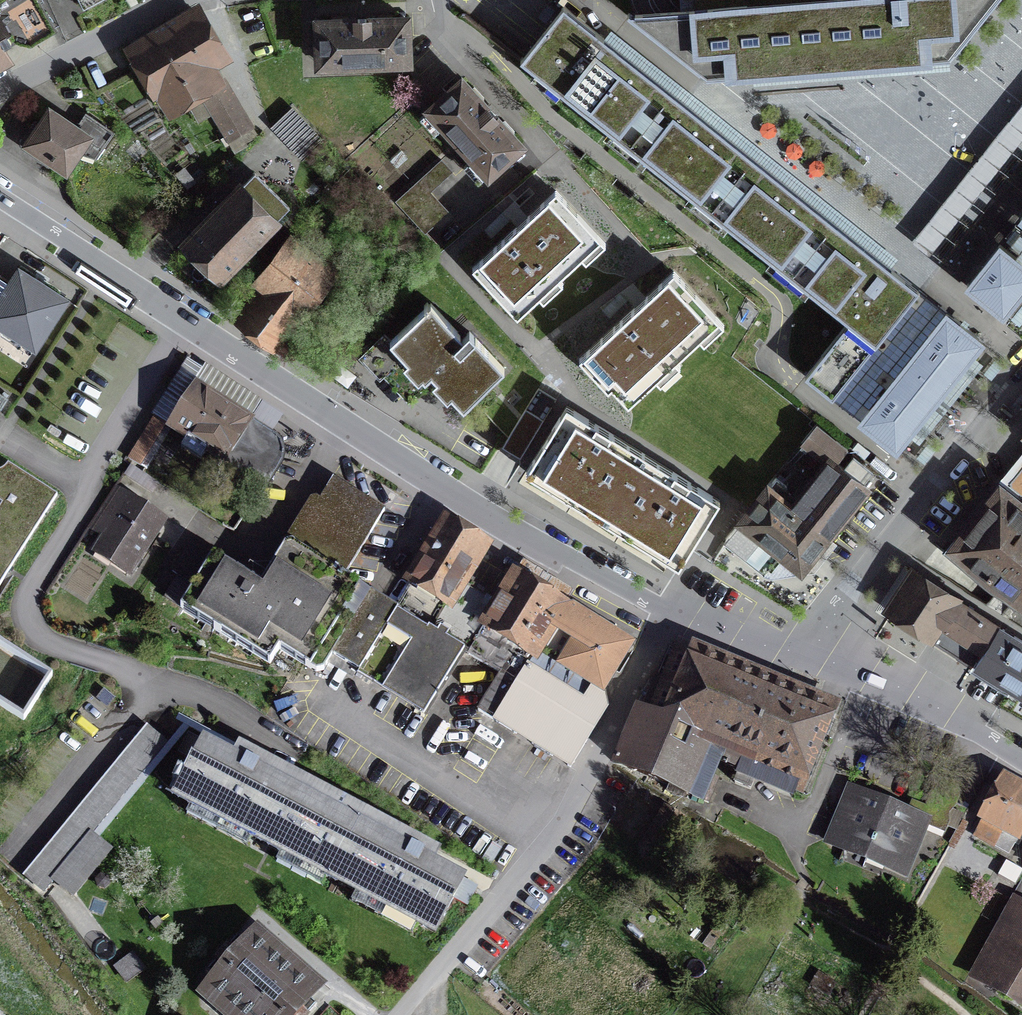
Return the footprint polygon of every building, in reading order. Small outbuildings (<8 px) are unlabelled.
[(0,0),(0,46),(13,40),(33,43),(55,30),(37,0),(1,0),(0,0)] [(828,69),(823,0),(679,0),(680,12),(625,18),(705,82),(828,69)] [(903,62),(950,59),(998,0),(823,0),(828,69),(903,62)] [(231,61),(198,4),(122,48),(163,118),(225,83),(217,69),(231,61)] [(521,66),(681,194),(726,138),(566,11),(521,66)] [(410,16),(309,19),(311,74),(411,71),(410,16)] [(529,152),(460,75),(420,110),(489,187),(529,152)] [(90,134),(44,106),(19,147),(64,175),(90,134)] [(914,230),(930,244),(1021,139),(1021,106),(914,230)] [(273,126),(290,143),(302,156),(321,138),(292,108),(273,126)] [(891,269),(726,138),(681,194),(846,325),(891,269)] [(425,146),(404,169),(414,179),(436,156),(425,146)] [(442,158),(397,200),(408,212),(453,171),(442,158)] [(295,214),(251,172),(179,249),(222,290),(295,214)] [(618,253),(553,176),(510,213),(575,289),(618,253)] [(324,220),(309,233),(336,263),(351,250),(324,220)] [(338,273),(288,237),(252,286),(271,301),(249,331),(277,351),(338,273)] [(999,250),(965,293),(1006,325),(1021,305),(1021,267),(999,250)] [(19,269),(10,284),(0,278),(0,330),(34,350),(66,298),(19,269)] [(993,351),(891,269),(846,325),(804,378),(907,459),(993,351)] [(716,330),(676,286),(581,373),(625,414),(716,330)] [(459,349),(426,314),(384,352),(420,391),(428,383),(459,416),(501,377),(467,341),(459,349)] [(258,409),(198,371),(168,419),(228,457),(258,409)] [(0,391),(0,407),(1,408),(8,396),(0,391)] [(528,407),(504,442),(525,457),(550,422),(528,407)] [(714,508),(568,418),(531,478),(677,569),(714,508)] [(817,423),(801,442),(825,462),(829,458),(835,463),(847,447),(817,423)] [(825,462),(795,500),(771,481),(765,489),(734,528),(725,539),(761,568),(768,559),(784,571),(793,560),(801,566),(865,487),(835,463),(829,458),(825,462)] [(1007,479),(1021,491),(1021,460),(1007,479)] [(59,493),(11,465),(5,469),(0,470),(0,587),(59,493)] [(324,670),(332,656),(370,592),(344,577),(389,501),(338,471),(325,494),(315,489),(258,585),(187,543),(171,569),(194,583),(179,607),(271,661),(281,645),(324,670)] [(1007,479),(947,554),(1021,604),(1021,491),(1007,479)] [(170,512),(116,481),(89,525),(100,533),(92,548),(134,571),(170,512)] [(399,609),(370,592),(332,656),(426,711),(463,649),(469,652),(498,604),(460,582),(483,544),(449,525),(399,609)] [(914,557),(882,604),(932,635),(962,590),(914,557)] [(615,698),(604,691),(536,651),(563,605),(514,576),(498,604),(469,652),(502,672),(478,712),(573,768),(615,698)] [(1002,617),(962,590),(932,635),(974,660),(1002,617)] [(604,691),(631,644),(563,605),(536,651),(604,691)] [(1002,617),(974,660),(1021,690),(1021,629),(1002,617)] [(21,722),(51,677),(0,644),(0,661),(39,685),(21,714),(0,700),(0,709),(21,722)] [(795,792),(827,713),(670,650),(633,740),(626,737),(615,764),(709,802),(718,778),(712,776),(719,761),(740,770),(735,783),(751,789),(756,776),(795,792)] [(171,739),(190,750),(204,727),(185,716),(171,739)] [(95,828),(169,740),(147,721),(22,869),(47,890),(55,880),(74,896),(116,846),(95,828)] [(263,841),(294,783),(205,736),(174,794),(263,841)] [(998,781),(971,825),(1011,849),(1021,831),(1021,795),(998,781)] [(822,838),(868,856),(891,800),(845,782),(822,838)] [(355,890),(386,832),(294,783),(263,841),(355,890)] [(932,817),(891,800),(868,856),(908,873),(932,817)] [(386,832),(355,890),(437,933),(468,876),(386,832)] [(1018,899),(973,982),(1021,1008),(1021,901),(1018,899)] [(258,915),(197,986),(231,1014),(298,1014),(330,977),(258,915)]
